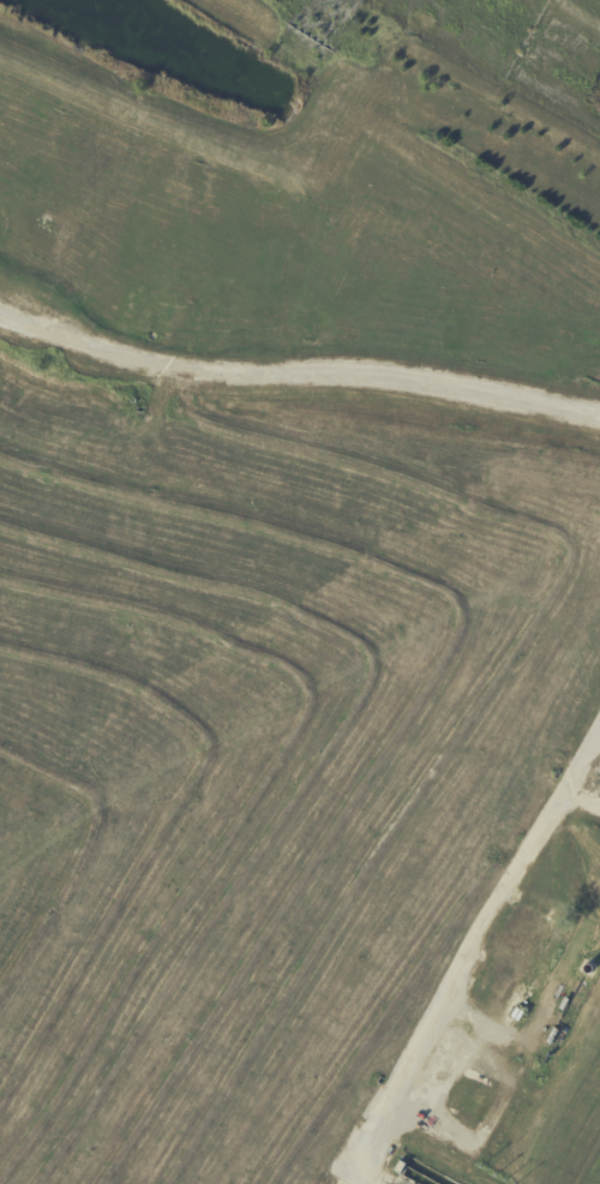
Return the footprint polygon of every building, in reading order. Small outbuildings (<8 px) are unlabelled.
[(562,1011),(557,1009),(563,998),(568,1000),(562,1011)] [(551,1045),(546,1042),(553,1029),(558,1031),(551,1045)] [(401,1174),(394,1171),(398,1161),(407,1165),(401,1174)]
